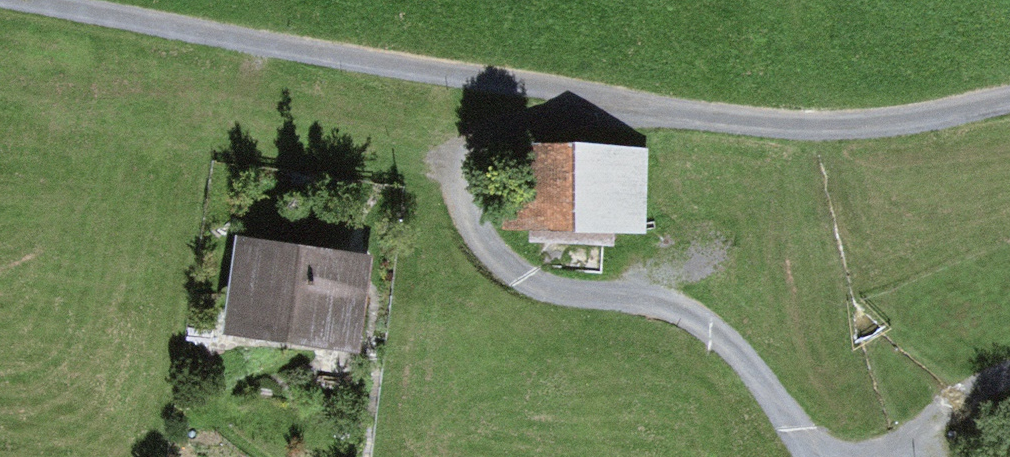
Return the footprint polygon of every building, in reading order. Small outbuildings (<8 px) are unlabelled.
[(643,223),(645,154),(533,150),(532,173),(507,172),(505,219),(643,223)] [(245,246),(234,320),(331,334),(341,260),(245,246)]
